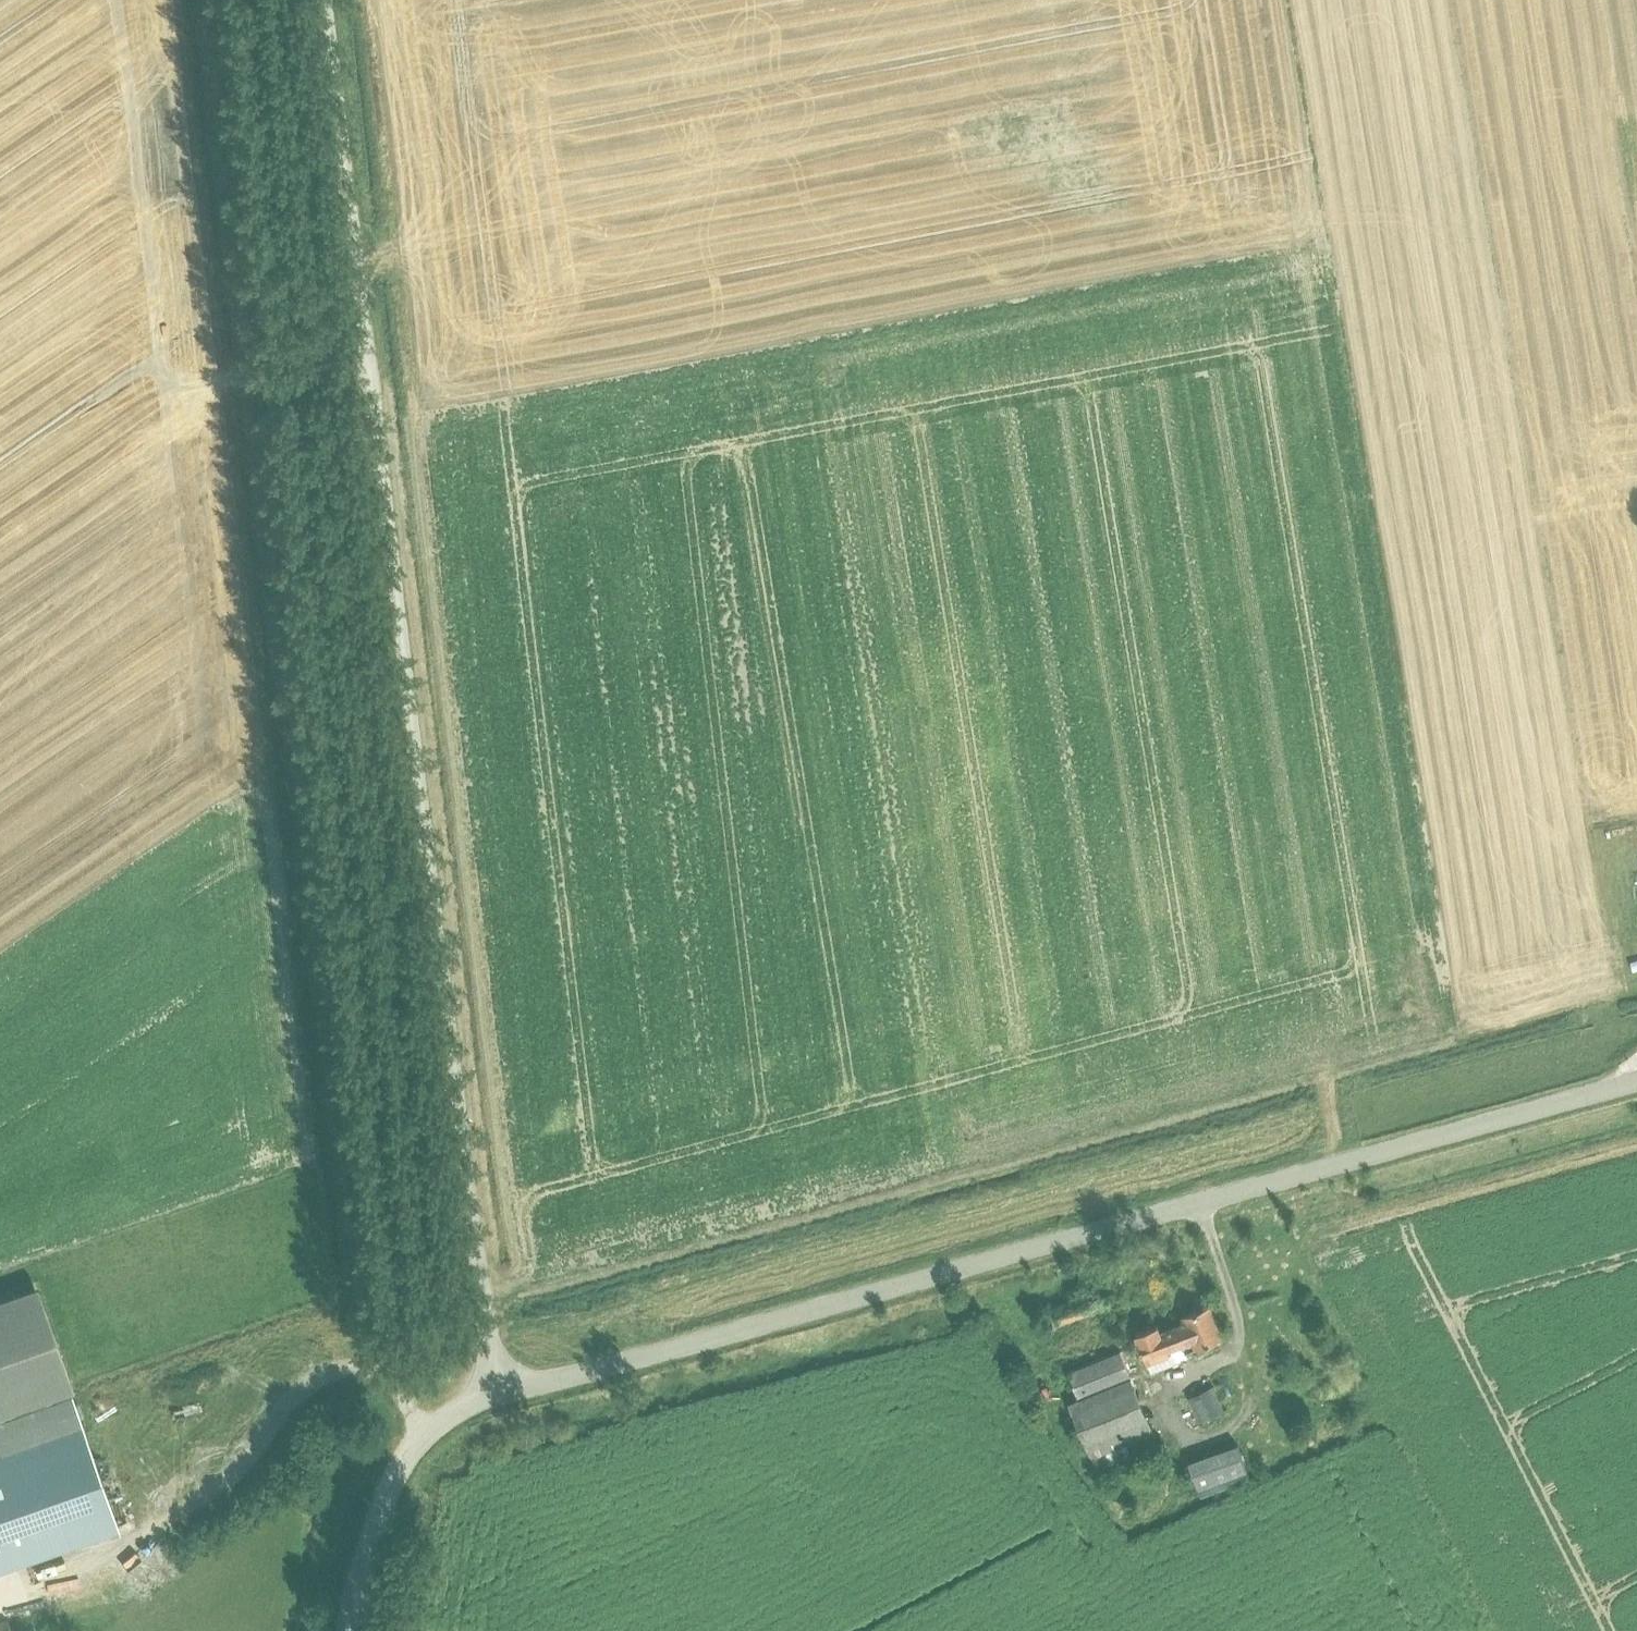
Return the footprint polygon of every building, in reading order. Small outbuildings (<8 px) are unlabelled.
[(0,1300),(0,1567),(117,1525),(71,1393),(73,1392),(35,1288),(34,1288),(0,1300)] [(1141,1341),(1120,1350),(1124,1359),(1144,1351),(1148,1362),(1150,1369),(1161,1365),(1161,1364),(1187,1355),(1185,1350),(1221,1338),(1209,1305),(1183,1314),(1187,1323),(1158,1333),(1155,1324),(1137,1330),(1141,1341)] [(1120,1350),(1068,1371),(1078,1395),(1130,1374),(1128,1370),(1120,1350)] [(1096,1470),(1159,1444),(1131,1377),(1068,1403),(1096,1470)] [(1209,1387),(1189,1396),(1201,1421),(1221,1411),(1209,1387)] [(6,1617),(0,1619),(0,1630),(11,1630),(6,1617)]
